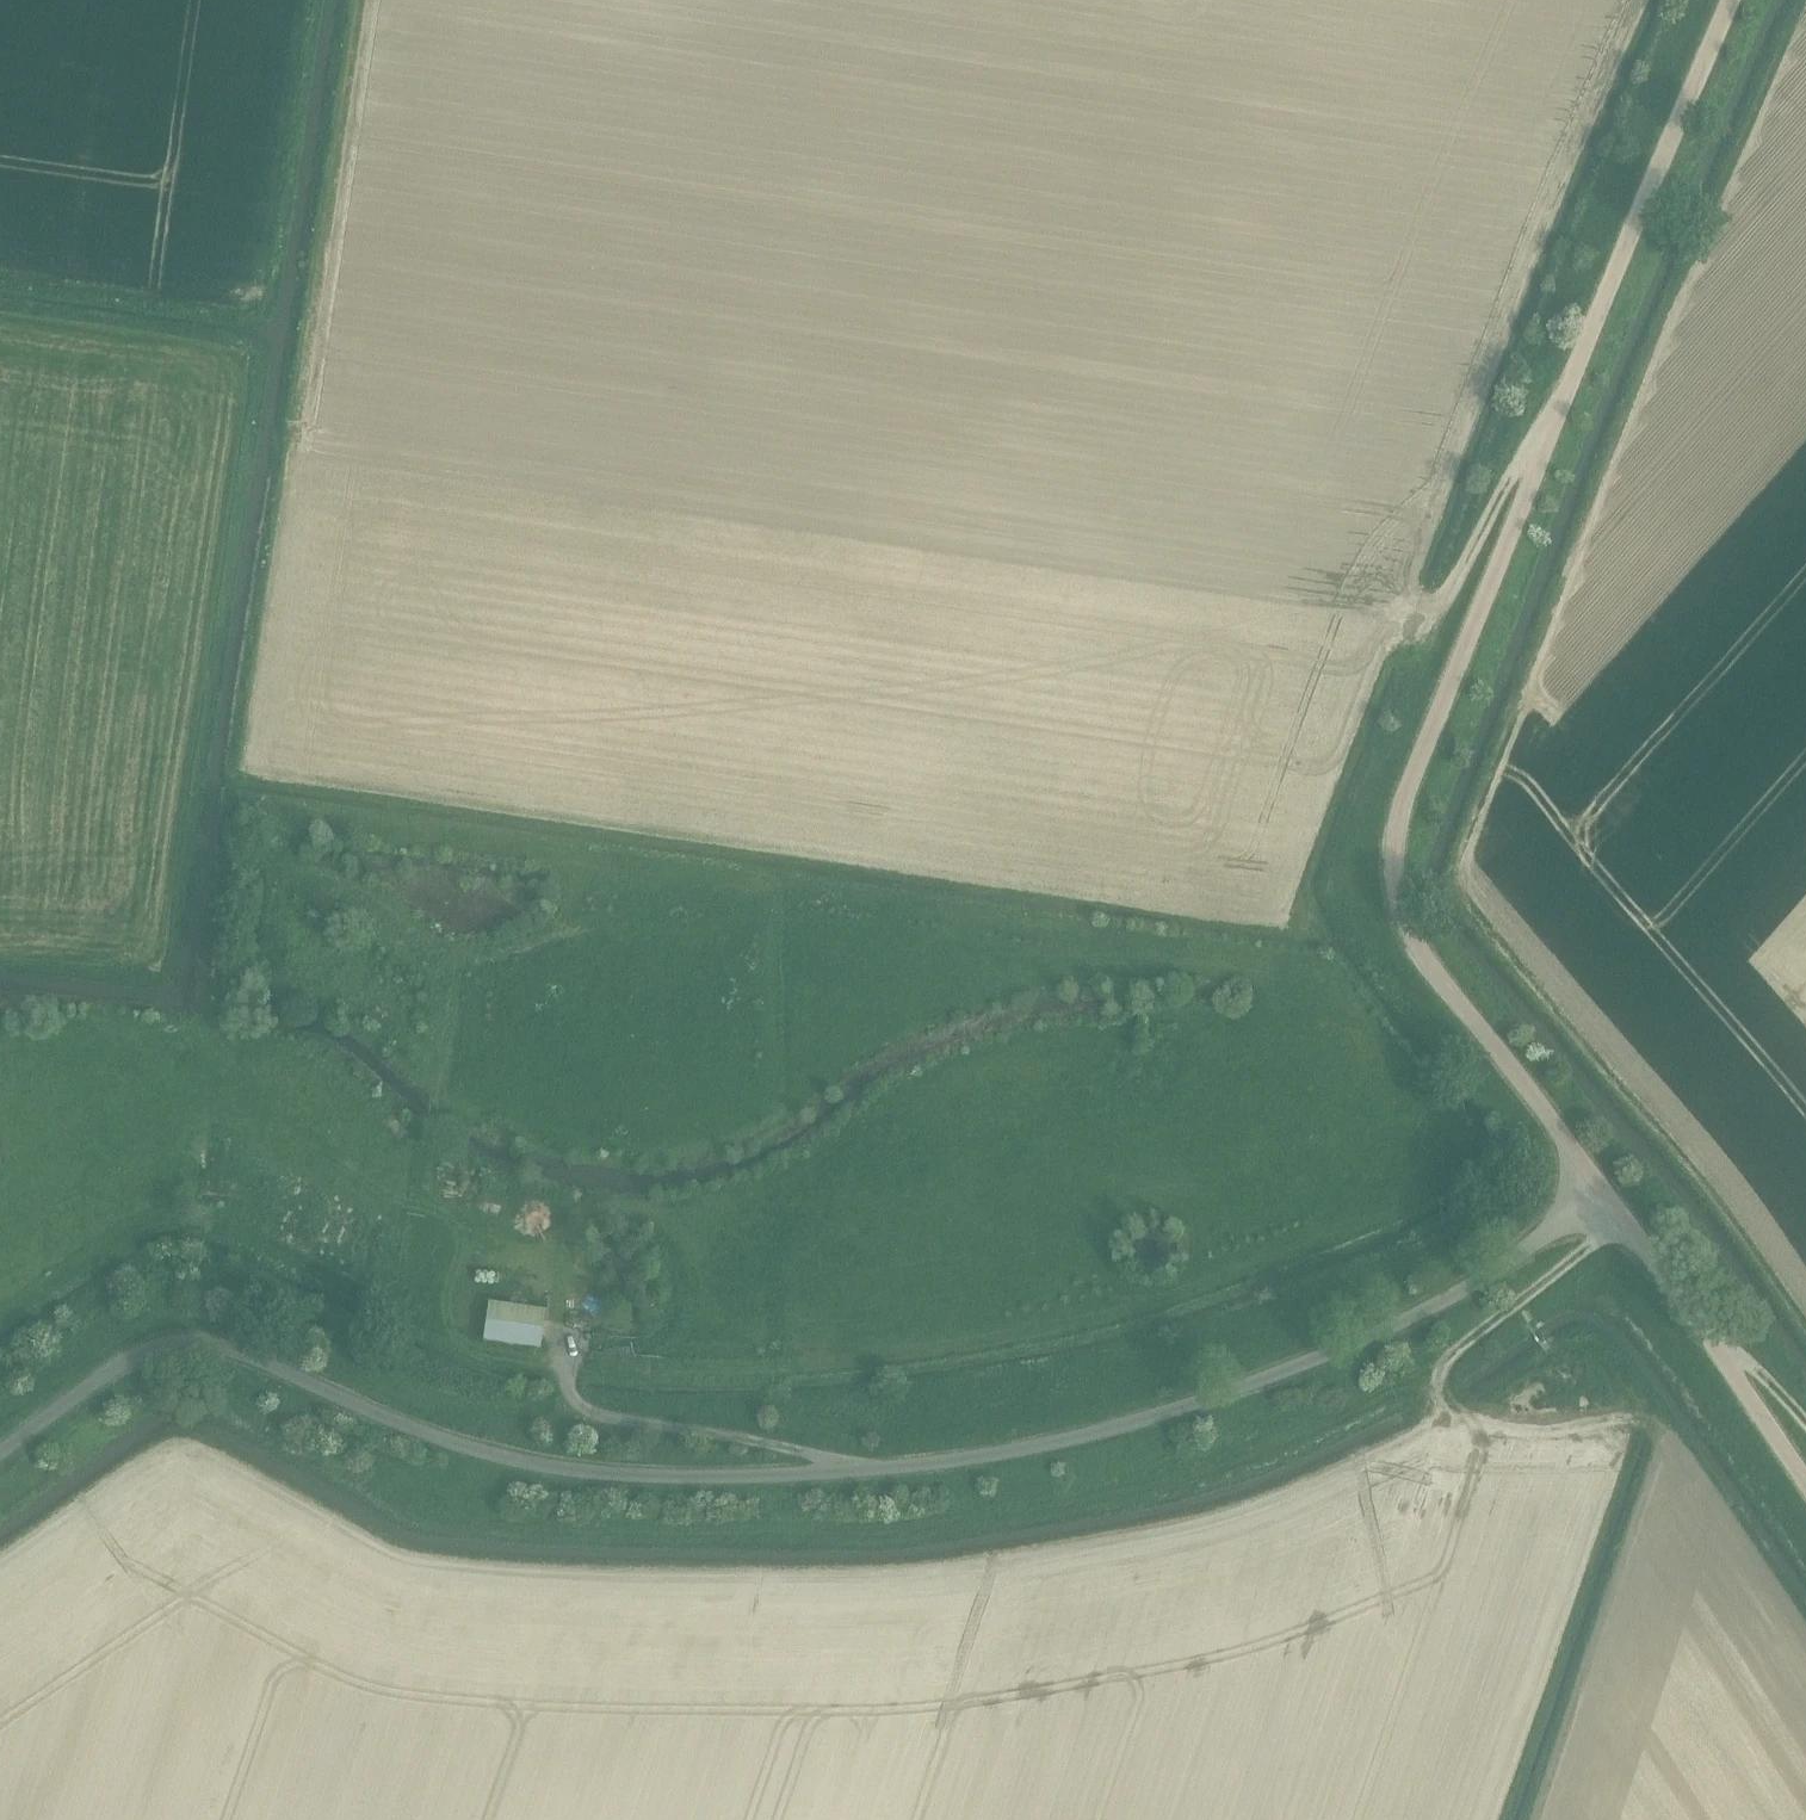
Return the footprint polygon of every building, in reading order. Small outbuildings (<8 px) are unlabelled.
[(495,1303),(489,1333),(543,1344),(549,1314),(495,1303)]
